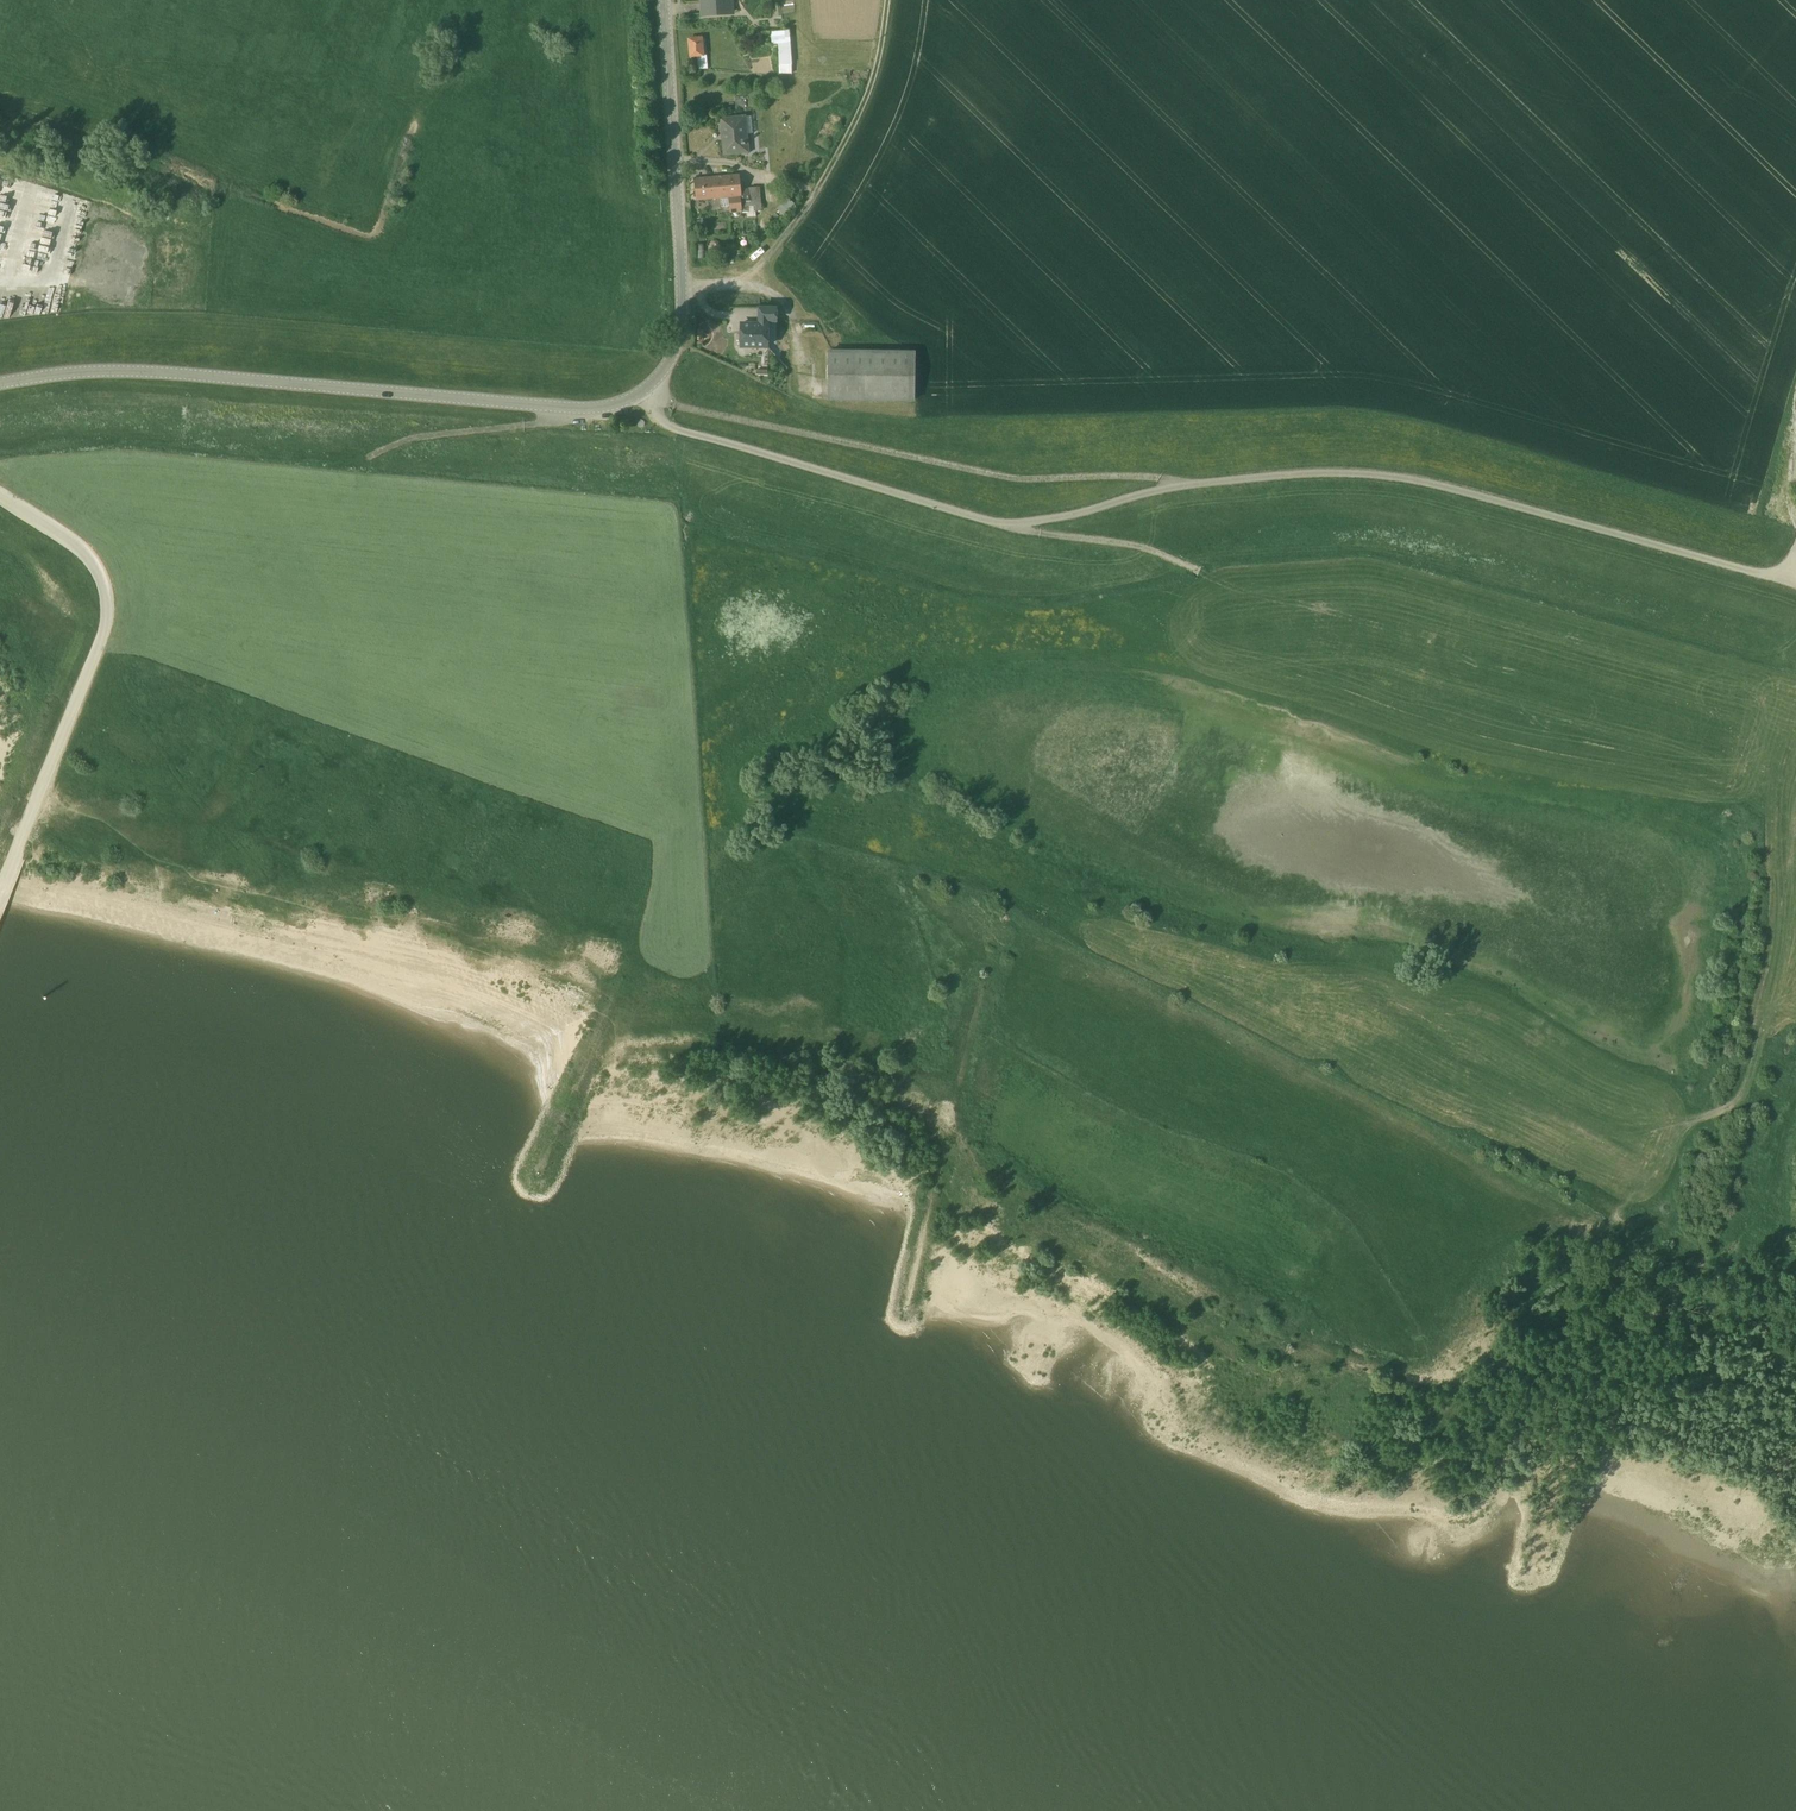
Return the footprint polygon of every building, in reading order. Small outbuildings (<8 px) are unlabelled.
[(703,0),(704,14),(732,13),(732,0),(706,0),(703,0)] [(780,73),(794,73),(793,43),(792,30),(772,31),(773,45),(779,44),(780,73)] [(702,38),(691,39),(692,43),(689,43),(690,57),(704,56),(702,38)] [(744,116),(721,118),(723,135),(725,135),(727,154),(741,153),(741,154),(750,153),(748,134),(746,134),(744,116)] [(751,116),(744,116),(746,134),(748,134),(753,133),(752,116),(751,116)] [(739,175),(729,176),(730,197),(741,196),(739,175)] [(730,197),(729,176),(695,179),(697,200),(730,197)] [(741,202),(742,211),(742,212),(762,210),(760,187),(750,188),(751,201),(741,202)] [(730,197),(732,212),(742,211),(741,202),(741,196),(730,197)] [(778,307),(758,306),(758,321),(741,321),(740,347),(770,348),(770,322),(778,322),(778,307)] [(916,350),(829,349),(828,399),(915,400),(916,350)]
